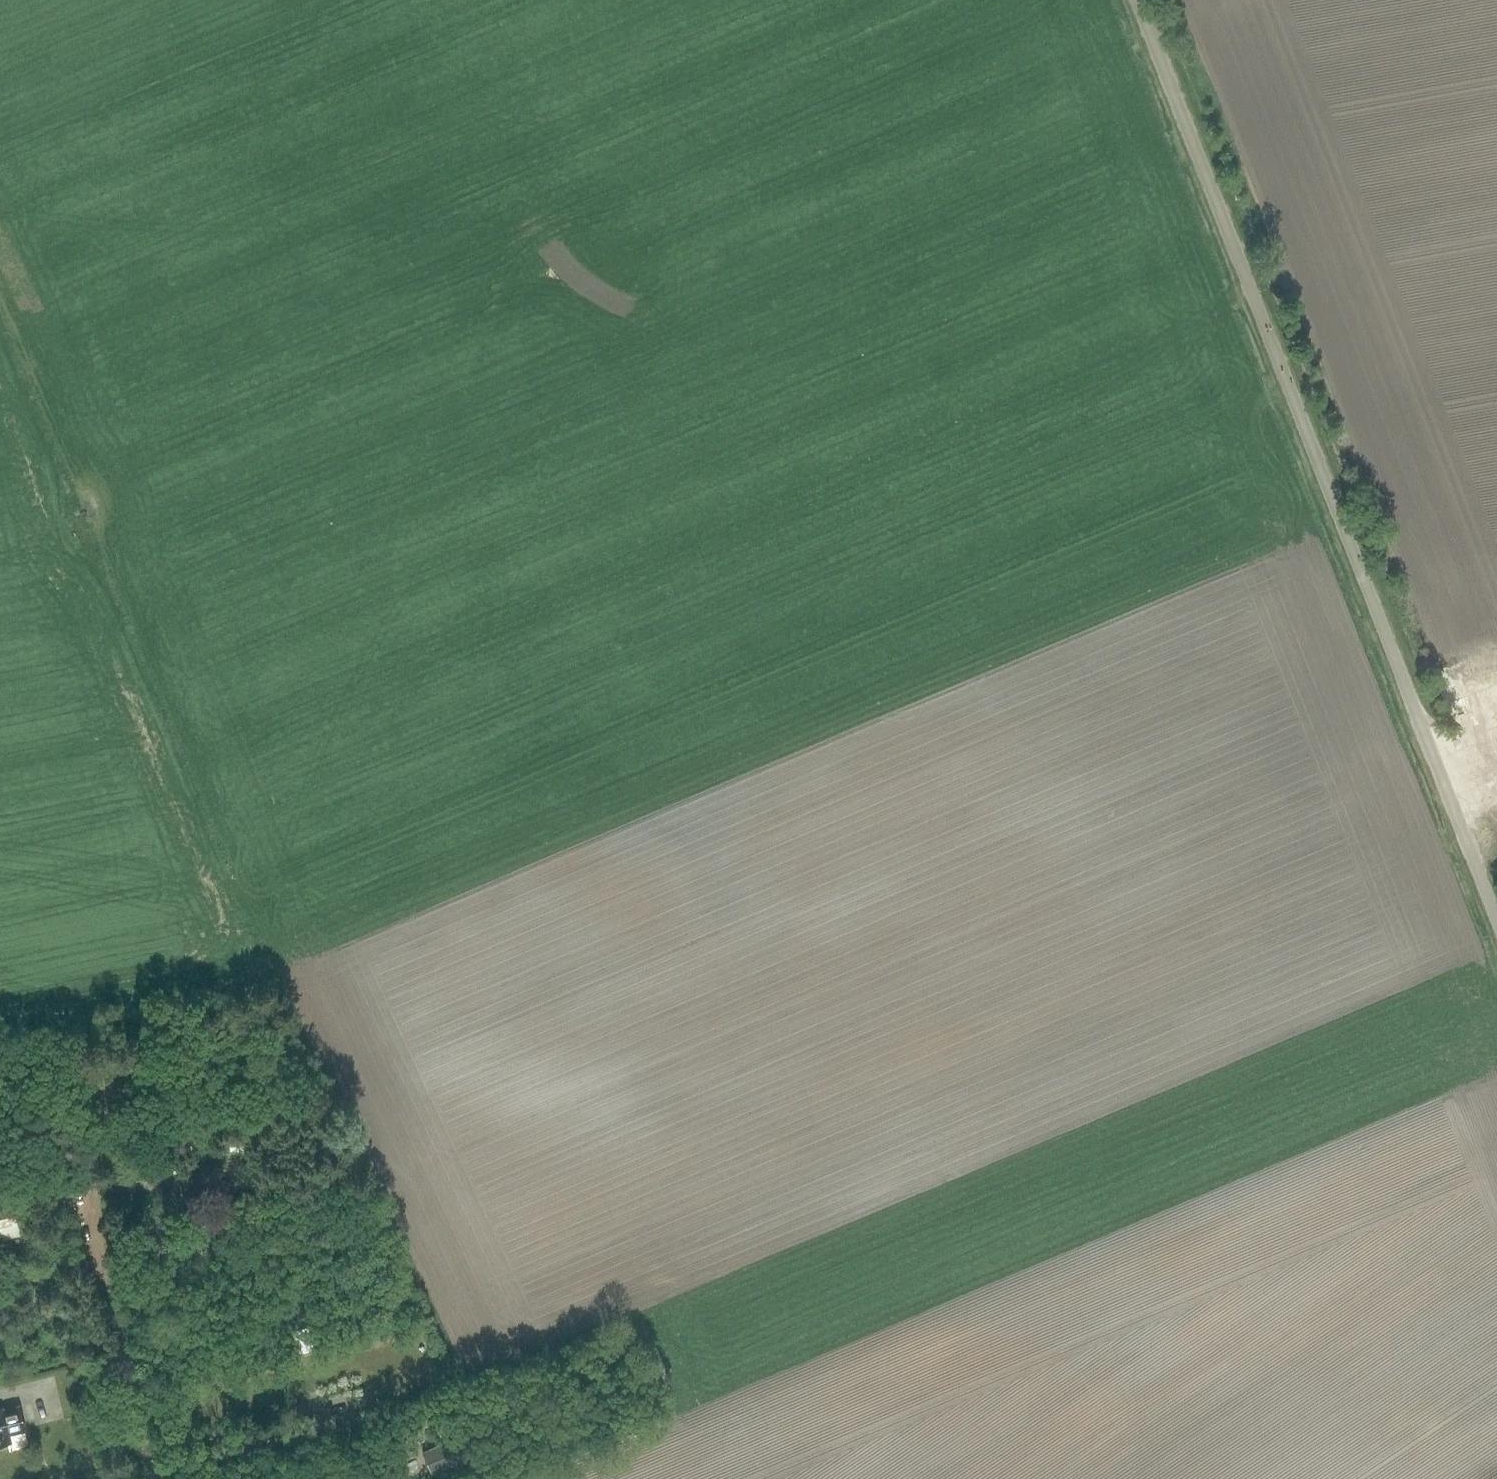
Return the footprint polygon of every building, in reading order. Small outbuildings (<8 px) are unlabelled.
[(73,1195),(72,1185),(64,1185),(64,1195),(73,1195)] [(236,1224),(231,1200),(191,1208),(195,1231),(236,1224)] [(301,1351),(317,1346),(310,1323),(294,1328),(301,1351)] [(11,1442),(9,1434),(25,1430),(19,1404),(15,1405),(0,1408),(0,1444),(11,1442)] [(434,1472),(483,1451),(473,1429),(425,1450),(434,1472)]
